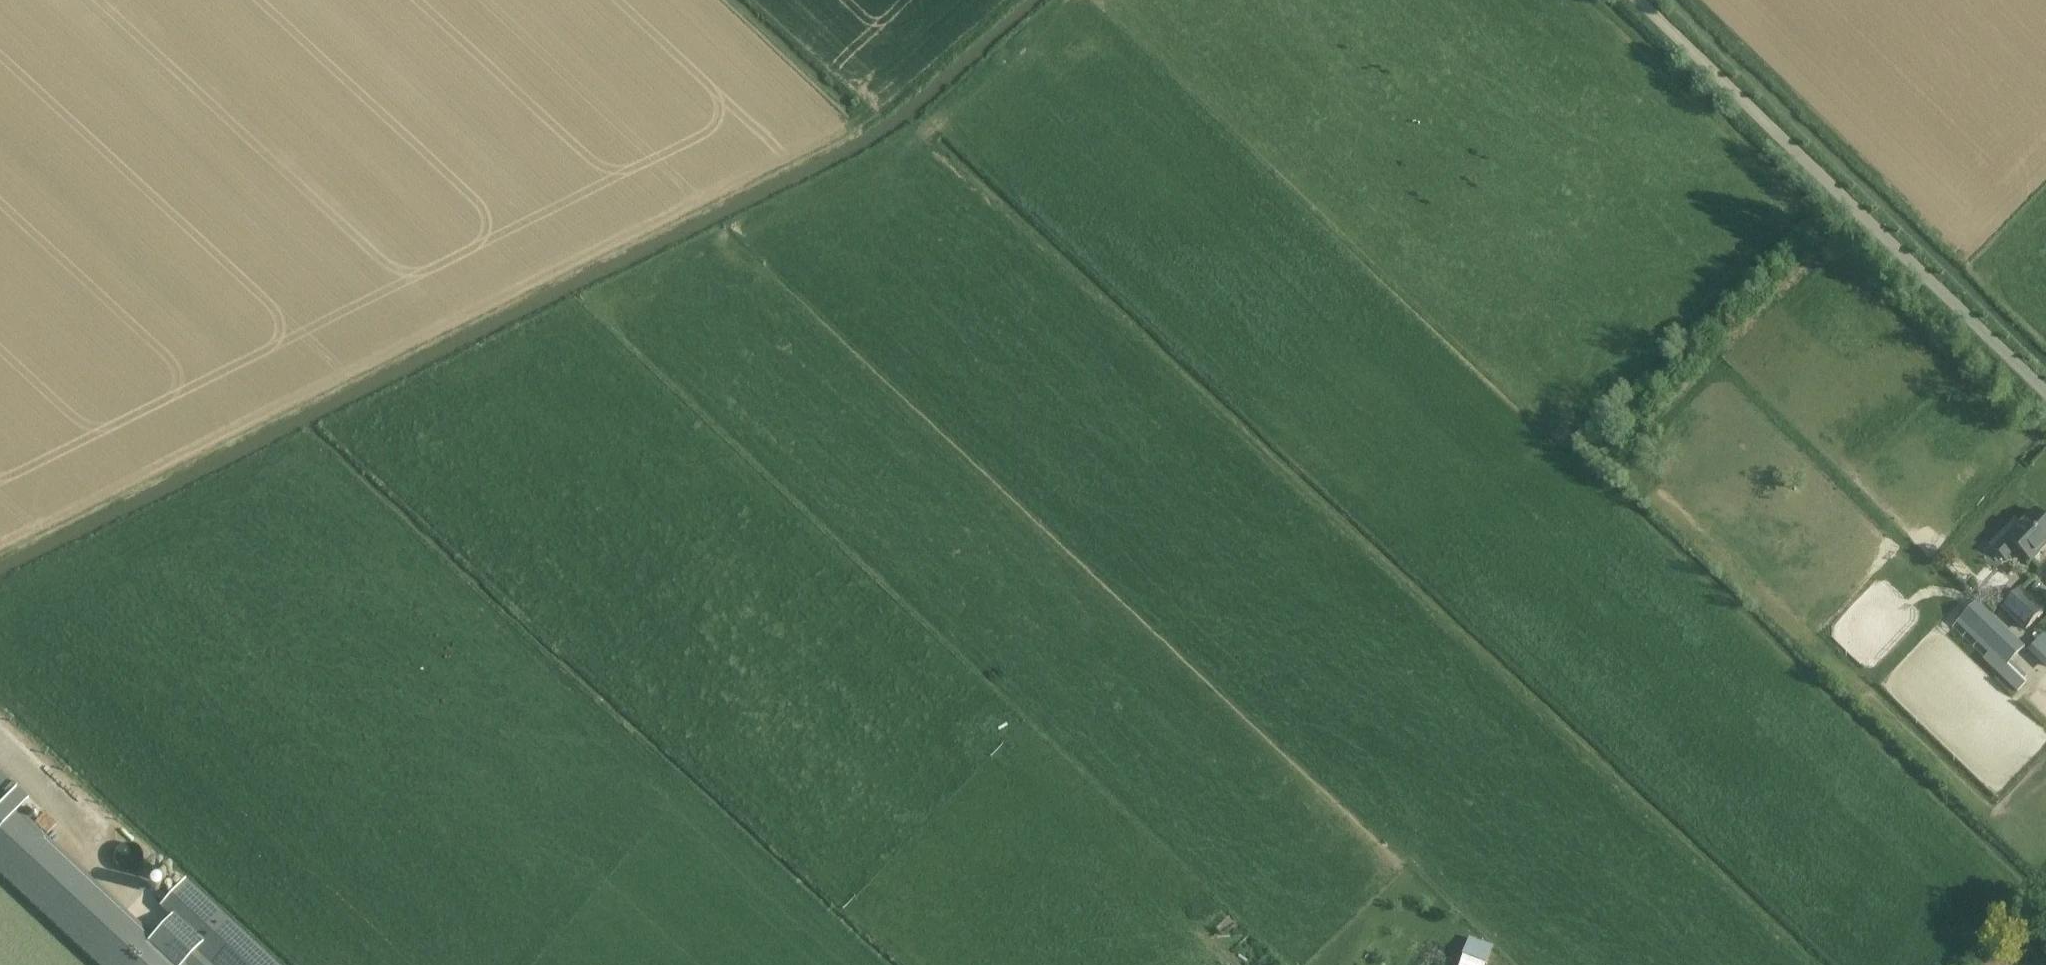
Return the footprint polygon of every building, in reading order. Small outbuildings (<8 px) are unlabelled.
[(2036,511),(2016,532),(2014,529),(1994,550),(2005,561),(2017,549),(2031,562),(2045,547),(2045,521),(2036,511)] [(2045,612),(2021,588),(2001,609),(2026,632),(2045,612)] [(1962,622),(2008,666),(2025,649),(1978,605),(1962,622)] [(2042,637),(2031,649),(2045,663),(2045,641),(2042,637)] [(184,881),(161,906),(173,917),(153,938),(0,796),(0,873),(99,964),(274,964),(184,881)] [(160,892),(156,897),(162,903),(167,898),(160,892)] [(1470,940),(1464,957),(1486,964),(1493,948),(1470,940)]
